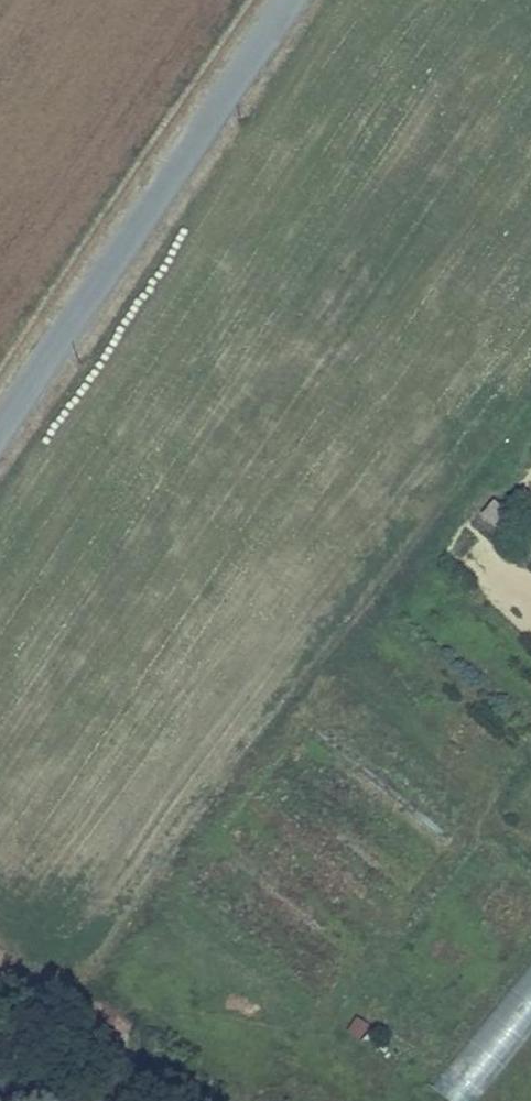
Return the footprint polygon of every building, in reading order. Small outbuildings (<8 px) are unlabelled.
[(493,500),(480,515),(500,531),(512,516),(493,500)]
